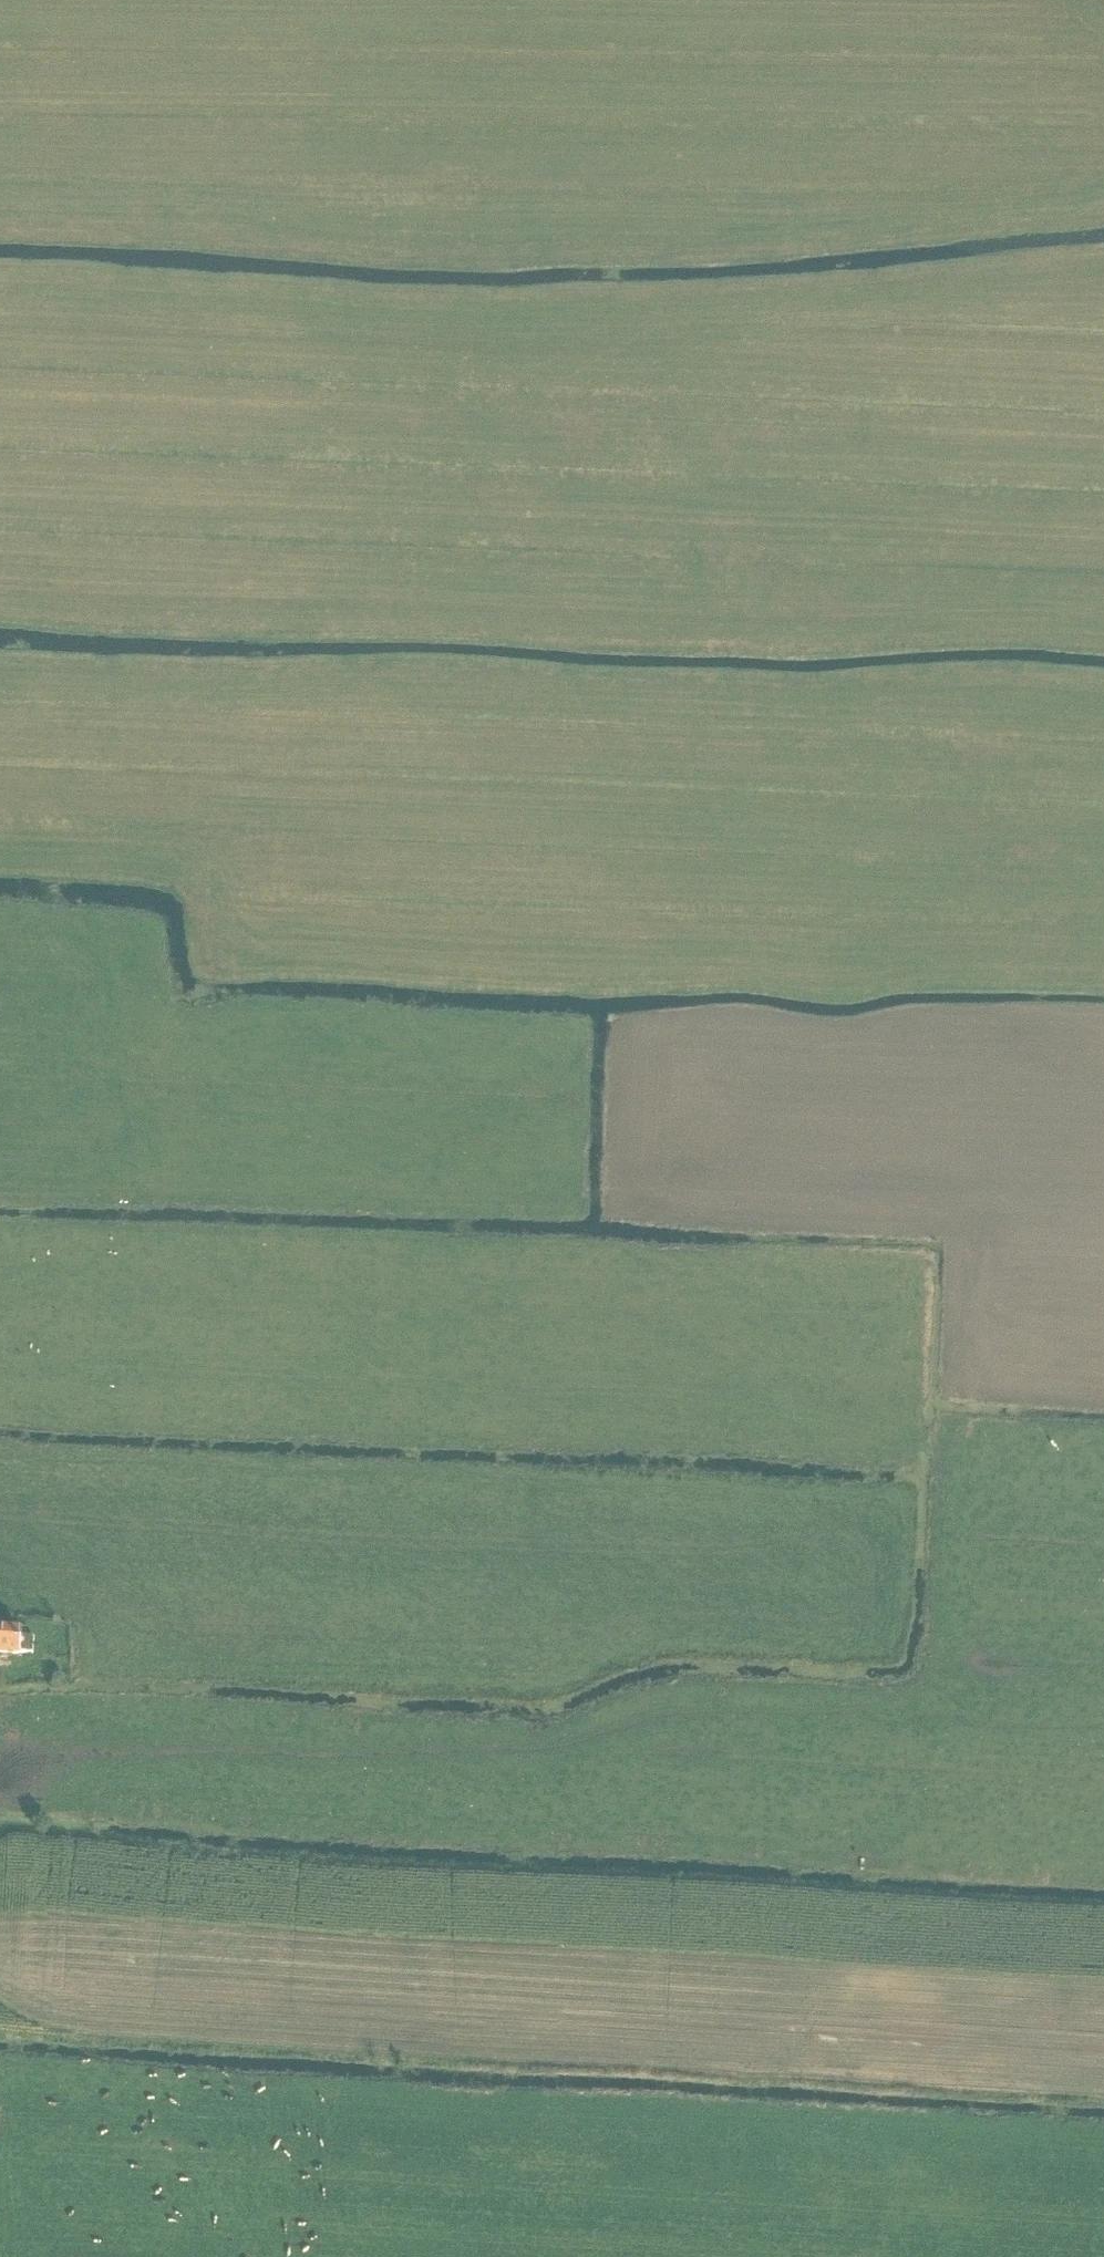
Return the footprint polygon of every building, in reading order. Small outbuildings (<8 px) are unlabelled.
[(34,1637),(20,1637),(21,1631),(0,1629),(0,1652),(19,1653),(19,1652),(33,1653),(34,1637)]
